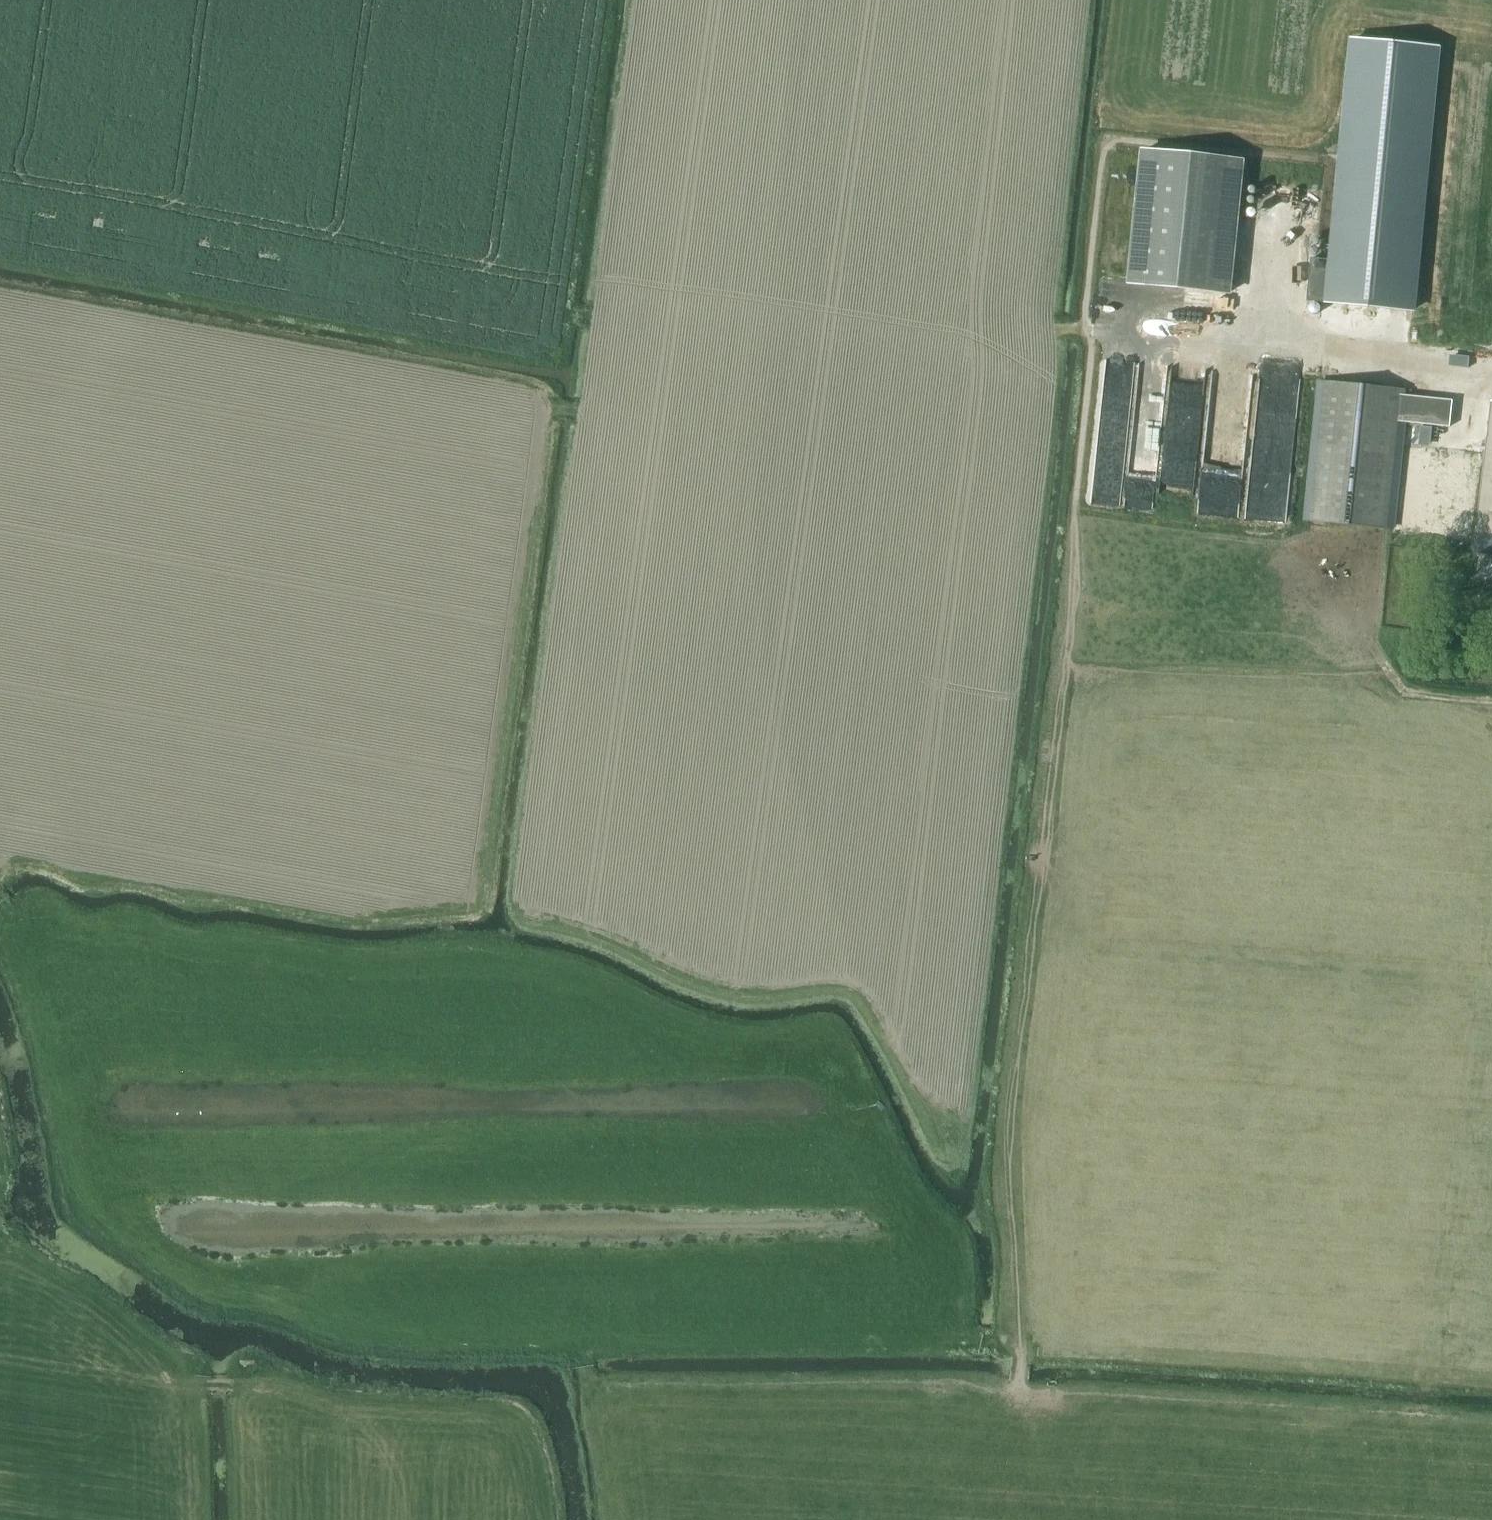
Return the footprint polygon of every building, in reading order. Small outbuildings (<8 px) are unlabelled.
[(1307,300),(1412,310),(1437,47),(1354,38),(1332,260),(1311,258),(1307,300)] [(1245,159),(1145,149),(1131,280),(1231,290),(1245,159)] [(1321,381),(1306,519),(1392,528),(1404,421),(1449,426),(1452,399),(1406,394),(1406,389),(1321,381)] [(1474,555),(1491,557),(1491,401),(1474,555)]
